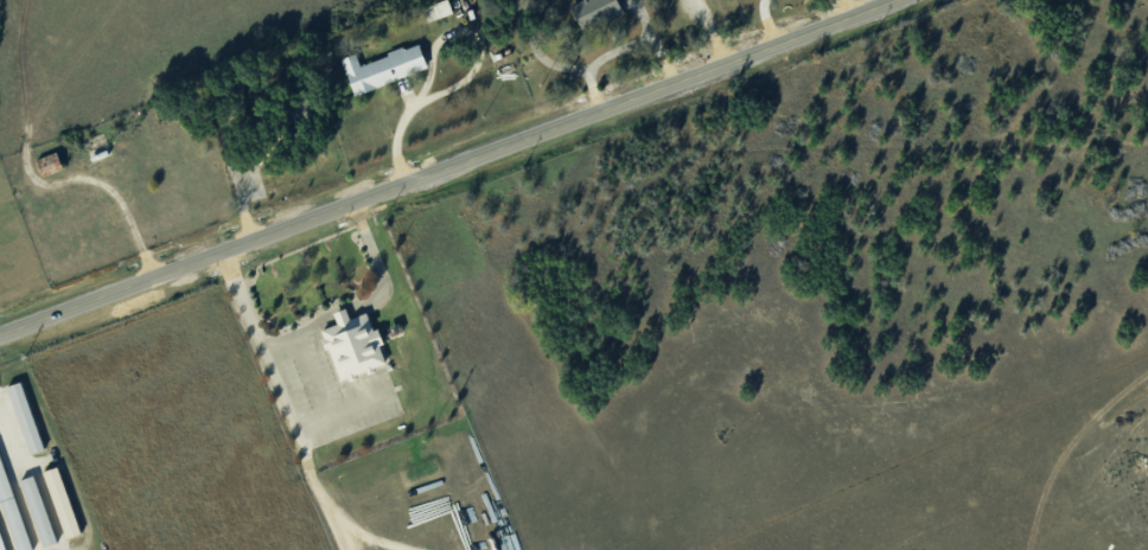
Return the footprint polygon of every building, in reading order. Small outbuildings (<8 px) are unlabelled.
[(453,12),(449,0),(442,0),(421,7),(426,21),(453,12)] [(618,0),(581,0),(571,4),(583,30),(623,12),(618,0)] [(428,68),(420,43),(359,63),(356,53),(341,57),(353,93),(428,68)] [(64,168),(58,150),(37,157),(43,175),(64,168)] [(338,379),(386,363),(378,339),(380,339),(370,311),(351,317),(348,307),(334,312),(338,323),(322,329),(338,379)] [(9,385),(30,453),(45,448),(23,380),(9,385)] [(0,451),(0,507),(12,549),(28,549),(0,451)] [(59,465),(43,470),(64,538),(80,533),(59,465)] [(57,541),(34,474),(19,479),(43,546),(57,541)]
